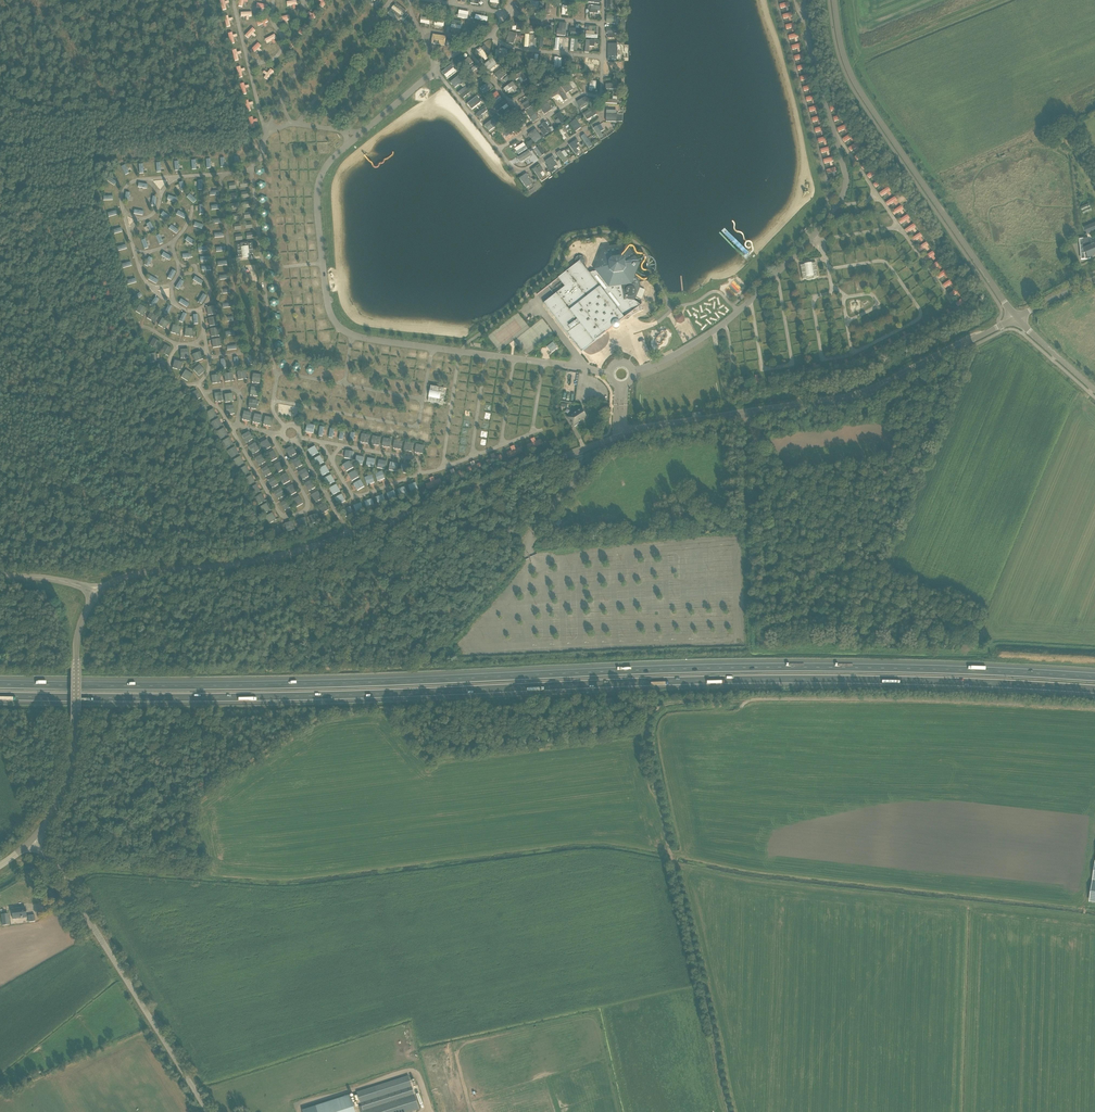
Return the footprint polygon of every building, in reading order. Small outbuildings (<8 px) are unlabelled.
[(225,1),(224,0),(220,0),(222,10),(226,9),(225,4),(229,3),(228,1),(225,1)] [(787,2),(779,4),(780,9),(785,7),(786,11),(789,10),(787,2)] [(396,25),(399,27),(409,15),(406,12),(407,11),(396,3),(385,17),(396,25)] [(590,13),(600,14),(600,6),(590,5),(590,13)] [(314,19),(318,12),(314,10),(310,17),(314,19)] [(457,17),(467,19),(469,12),(459,10),(457,17)] [(246,20),(248,20),(248,16),(252,16),(251,12),(240,12),(240,17),(245,17),(246,20)] [(789,21),(793,20),(791,12),(782,14),(783,19),(788,18),(789,21)] [(606,24),(614,24),(615,15),(606,15),(606,24)] [(232,18),(228,18),(228,16),(223,16),(225,27),(230,27),(229,21),(233,21),(232,18)] [(283,24),(288,24),(287,20),(290,20),(290,16),(279,16),(279,22),(283,22),(283,24)] [(460,30),(462,22),(452,20),(450,27),(460,30)] [(300,30),(298,32),(301,35),(309,26),(305,23),(299,29),(300,30)] [(557,29),(556,35),(566,36),(566,23),(559,23),(558,29),(557,29)] [(571,28),(570,36),(581,36),(581,32),(577,32),(577,29),(571,28)] [(236,34),(233,35),(232,32),(228,33),(230,44),(234,43),(233,38),(237,37),(236,34)] [(798,41),(797,38),(798,37),(797,33),(788,35),(789,40),(794,38),(795,42),(798,41)] [(266,43),(272,41),(273,44),(275,43),(274,39),(276,38),(275,34),(264,38),(266,43)] [(447,37),(433,35),(432,44),(445,46),(447,37)] [(294,37),(287,45),(292,49),(298,41),(294,37)] [(554,50),(563,50),(563,38),(555,38),(554,50)] [(586,39),(584,52),(589,53),(590,46),(594,47),(595,40),(586,39)] [(258,42),(251,49),(254,52),(261,46),(258,42)] [(798,52),(802,52),(800,43),(791,45),(792,50),(797,49),(798,52)] [(607,44),(607,60),(616,60),(617,44),(607,44)] [(477,50),(485,60),(492,55),(484,45),(477,50)] [(506,48),(496,49),(498,60),(508,58),(506,48)] [(232,50),(234,61),(238,60),(237,54),(240,53),(240,52),(237,52),(236,49),(232,50)] [(514,64),(520,65),(523,53),(516,52),(514,64)] [(549,58),(545,58),(545,67),(552,67),(553,56),(549,55),(549,58)] [(465,69),(473,62),(468,57),(460,63),(465,69)] [(489,71),(497,64),(492,58),(483,65),(489,71)] [(446,78),(456,71),(451,64),(441,72),(446,78)] [(474,75),(472,72),(477,69),(476,66),(468,71),(471,76),(474,75)] [(266,74),(263,78),(268,80),(274,71),(270,69),(266,74)] [(494,75),(499,81),(506,75),(500,69),(494,75)] [(515,80),(520,78),(522,82),(527,80),(523,71),(513,76),(515,80)] [(454,88),(463,81),(458,76),(450,82),(454,88)] [(485,88),(481,91),(484,94),(493,87),(488,81),(483,85),(485,88)] [(512,82),(503,89),(506,92),(512,87),(514,91),(517,88),(512,82)] [(249,88),(248,85),(245,86),(244,83),(240,84),(242,95),(247,94),(245,89),(249,88)] [(466,86),(457,92),(462,98),(471,91),(466,86)] [(550,93),(555,101),(558,99),(561,103),(567,99),(560,87),(550,93)] [(493,103),(501,96),(496,91),(489,98),(493,103)] [(476,96),(467,104),(471,109),(480,102),(476,96)] [(251,111),(250,105),(253,104),(253,102),(249,102),(249,100),(244,101),(246,112),(251,111)] [(521,104),(525,110),(531,106),(527,100),(521,104)] [(544,114),(552,109),(546,100),(538,105),(544,114)] [(498,114),(509,108),(505,101),(494,107),(498,114)] [(365,110),(372,115),(376,110),(369,104),(365,110)] [(809,112),(815,111),(815,114),(818,114),(816,106),(808,107),(809,112)] [(480,121),(483,118),(481,115),(487,110),(485,107),(475,114),(480,121)] [(533,123),(539,119),(531,107),(525,112),(533,123)] [(593,109),(583,115),(588,122),(597,115),(593,109)] [(605,122),(616,122),(616,110),(606,110),(605,122)] [(555,115),(557,119),(555,121),(558,127),(565,123),(559,112),(555,115)] [(812,123),(817,121),(818,124),(821,123),(819,116),(811,118),(812,123)] [(255,128),(254,123),(257,122),(257,119),(253,119),(252,117),(248,118),(250,128),(255,128)] [(488,132),(498,125),(493,118),(483,125),(488,132)] [(359,119),(355,124),(360,128),(363,123),(359,119)] [(572,121),(569,123),(574,132),(577,130),(572,121)] [(540,125),(542,128),(539,130),(543,136),(551,131),(545,122),(540,125)] [(603,136),(600,132),(604,130),(601,124),(593,127),(598,138),(603,136)] [(846,124),(836,127),(838,132),(844,130),(846,133),(848,132),(846,124)] [(821,135),(824,134),(822,126),(814,128),(815,133),(821,132),(821,135)] [(563,134),(566,133),(562,128),(557,131),(563,140),(566,138),(563,134)] [(588,148),(592,145),(584,134),(580,137),(588,148)] [(844,142),(851,138),(849,134),(842,138),(844,142)] [(818,143),(823,142),(824,145),(827,144),(825,137),(817,139),(818,143)] [(576,149),(580,147),(576,140),(568,144),(575,155),(578,152),(576,149)] [(514,148),(518,155),(527,149),(523,142),(514,148)] [(850,151),(857,147),(854,143),(848,148),(850,151)] [(539,158),(545,154),(539,145),(533,149),(539,158)] [(827,152),(827,156),(831,155),(829,147),(820,148),(821,153),(827,152)] [(517,156),(520,162),(531,157),(528,151),(517,156)] [(553,167),(557,165),(554,161),(555,160),(552,156),(544,161),(552,173),(555,171),(553,167)] [(829,162),(830,166),(833,165),(831,157),(823,159),(824,164),(829,162)] [(887,193),(889,196),(891,195),(889,191),(890,190),(889,187),(878,192),(881,196),(887,193)] [(193,203),(196,200),(189,193),(186,197),(193,203)] [(888,206),(893,202),(895,205),(899,203),(894,196),(885,202),(888,206)] [(1089,204),(1080,207),(1083,214),(1091,211),(1089,204)] [(902,215),(905,213),(900,205),(891,211),(894,215),(900,211),(902,215)] [(177,210),(175,214),(184,219),(186,215),(177,210)] [(168,220),(170,216),(162,211),(160,215),(168,220)] [(906,221),(908,224),(910,222),(908,219),(910,218),(907,214),(898,220),(900,224),(906,221)] [(284,235),(284,215),(275,215),(275,233),(279,233),(279,235),(284,235)] [(862,228),(870,227),(869,219),(860,220),(862,228)] [(912,230),(914,233),(916,231),(914,228),(916,227),(913,223),(904,229),(907,233),(912,230)] [(1086,227),(1088,233),(1094,230),(1094,223),(1086,227)] [(171,225),(168,228),(175,234),(178,231),(171,225)] [(923,240),(920,233),(910,238),(913,242),(919,239),(920,242),(923,240)] [(187,236),(184,240),(192,245),(195,241),(187,236)] [(1088,238),(1082,239),(1084,253),(1085,253),(1087,258),(1094,255),(1094,244),(1089,246),(1088,238)] [(925,248),(927,251),(929,249),(927,246),(929,245),(926,241),(917,248),(920,252),(925,248)] [(248,242),(240,243),(240,244),(236,245),(238,258),(246,258),(254,257),(252,243),(248,243),(248,242)] [(642,308),(640,306),(642,304),(640,305),(637,303),(634,301),(639,287),(639,285),(639,283),(638,281),(636,279),(633,277),(635,274),(637,270),(637,266),(636,262),(635,258),(633,255),(631,252),(627,249),(624,247),(620,247),(616,246),(612,247),(608,248),(605,251),(602,253),(601,254),(599,257),(598,260),(597,264),(597,267),(598,271),(589,273),(580,261),(558,278),(565,286),(543,303),(581,352),(613,327),(614,328),(616,329),(618,328),(619,327),(620,326),(620,324),(619,322),(622,320),(623,319),(623,318),(632,314),(643,310),(642,308)] [(862,250),(856,251),(857,259),(864,258),(862,250)] [(927,260),(931,257),(933,260),(936,259),(933,255),(935,254),(933,251),(924,256),(927,260)] [(148,256),(143,264),(147,266),(152,258),(148,256)] [(938,261),(930,265),(933,269),(936,268),(937,271),(942,268),(938,261)] [(802,279),(807,279),(807,280),(814,279),(814,277),(818,277),(816,263),(800,266),(802,279)] [(171,280),(175,271),(171,269),(167,278),(171,280)] [(944,276),(945,278),(949,276),(944,269),(936,275),(938,279),(944,276)] [(889,271),(881,276),(884,281),(892,276),(889,271)] [(156,284),(158,280),(149,275),(147,279),(156,284)] [(194,276),(192,280),(200,284),(202,280),(194,276)] [(302,279),(302,288),(311,288),(310,278),(302,279)] [(179,289),(183,281),(179,279),(175,287),(179,289)] [(283,292),(291,291),(290,279),(282,280),(283,292)] [(951,285),(952,287),(954,286),(951,279),(942,284),(944,288),(951,285)] [(958,289),(949,292),(951,297),(955,295),(956,297),(960,296),(958,289)] [(902,291),(897,294),(900,299),(905,296),(902,291)] [(197,301),(201,303),(206,296),(202,293),(197,301)] [(155,296),(149,303),(153,306),(159,299),(155,296)] [(186,307),(189,304),(181,298),(178,302),(186,307)] [(755,303),(756,309),(761,309),(761,310),(765,310),(763,302),(755,303)] [(135,311),(143,315),(147,308),(139,304),(135,311)] [(167,315),(172,306),(168,304),(163,312),(167,315)] [(206,307),(208,326),(217,325),(215,306),(206,307)] [(153,322),(157,316),(150,311),(146,318),(153,322)] [(182,312),(178,321),(182,323),(186,314),(182,312)] [(681,313),(674,318),(678,324),(685,320),(681,313)] [(161,317),(157,324),(164,329),(169,322),(161,317)] [(170,332),(179,334),(181,327),(172,325),(170,332)] [(193,336),(193,328),(184,328),(184,336),(193,336)] [(211,338),(212,347),(220,347),(219,328),(209,328),(210,338),(211,338)] [(865,335),(860,337),(864,343),(868,340),(865,335)] [(152,338),(148,345),(157,350),(161,342),(152,338)] [(558,349),(553,343),(548,347),(552,353),(558,349)] [(167,356),(172,349),(164,344),(160,351),(167,356)] [(381,354),(389,355),(390,347),(382,345),(381,354)] [(179,349),(180,358),(188,357),(188,349),(179,349)] [(200,351),(192,354),(195,362),(203,358),(200,351)] [(155,352),(147,355),(150,363),(158,360),(155,352)] [(172,368),(180,370),(182,362),(173,360),(172,368)] [(158,362),(157,371),(164,372),(165,363),(158,362)] [(199,364),(192,369),(198,376),(205,371),(199,364)] [(185,369),(180,376),(187,381),(192,374),(185,369)] [(237,380),(246,379),(246,371),(236,371),(237,380)] [(232,372),(223,374),(224,382),(233,380),(232,372)] [(211,383),(220,382),(219,374),(211,375),(211,383)] [(251,382),(260,383),(260,374),(252,374),(251,382)] [(398,391),(399,383),(393,382),(391,389),(398,391)] [(442,404),(442,400),(444,400),(445,393),(444,393),(445,388),(431,386),(428,402),(442,404)] [(250,395),(257,396),(258,387),(250,387),(250,395)] [(582,400),(588,401),(588,396),(592,397),(594,389),(590,389),(584,388),(582,400)] [(193,402),(200,397),(196,390),(189,394),(193,402)] [(214,401),(222,401),(222,392),(214,393),(214,401)] [(224,394),(224,402),(233,401),(232,393),(224,394)] [(248,408),(256,409),(257,400),(248,399),(248,408)] [(195,405),(199,413),(207,409),(203,401),(195,405)] [(226,414),(234,413),(233,405),(225,406),(226,414)] [(209,420),(217,416),(213,408),(205,412),(209,420)] [(538,408),(538,416),(548,416),(548,409),(538,408)] [(567,417),(573,426),(574,426),(579,424),(578,423),(579,422),(587,417),(581,409),(567,417)] [(241,419),(249,421),(251,413),(243,411),(241,419)] [(252,422),(260,424),(262,415),(254,413),(252,422)] [(264,416),(262,424),(270,426),(272,418),(264,416)] [(218,418),(210,422),(214,430),(222,425),(218,418)] [(307,423),(305,431),(313,433),(314,425),(307,423)] [(224,427),(216,431),(220,439),(228,435),(224,427)] [(241,435),(245,443),(252,439),(248,431),(241,435)] [(368,443),(369,434),(361,434),(360,442),(368,443)] [(371,444),(379,445),(380,437),(372,435),(371,444)] [(229,437),(221,441),(225,449),(233,444),(229,437)] [(528,450),(543,444),(541,439),(539,439),(538,437),(534,438),(530,439),(531,443),(526,445),(528,450)] [(765,437),(758,438),(760,451),(766,450),(765,437)] [(382,446),(390,447),(391,438),(383,438),(382,446)] [(263,450),(271,447),(267,439),(259,442),(263,450)] [(392,448),(400,450),(402,441),(394,439),(392,448)] [(403,450),(411,452),(413,443),(405,441),(403,450)] [(247,446),(252,454),(259,450),(255,442),(247,446)] [(422,454),(424,445),(416,444),(414,452),(422,454)] [(289,457),(296,453),(292,445),(285,449),(289,457)] [(307,450),(311,457),(318,453),(314,445),(307,450)] [(511,451),(506,453),(508,458),(523,452),(521,447),(515,449),(514,445),(510,447),(511,451)] [(227,450),(231,458),(238,454),(235,446),(227,450)] [(352,459),(354,452),(345,450),(343,457),(352,459)] [(266,454),(270,462),(277,458),(273,451),(266,454)] [(254,458),(258,465),(265,461),(261,454),(254,458)] [(487,463),(502,460),(501,455),(495,457),(494,454),(485,456),(487,463)] [(320,455),(313,459),(317,466),(324,462),(320,455)] [(362,465),(364,457),(356,455),(355,463),(362,465)] [(232,460),(237,467),(244,463),(240,456),(232,460)] [(298,457),(291,461),(295,468),(302,464),(298,457)] [(373,467),(375,459),(367,457),(365,466),(373,467)] [(342,465),(346,471),(353,467),(349,460),(342,465)] [(377,468),(385,469),(386,461),(378,460),(377,468)] [(467,473),(482,468),(481,463),(475,464),(474,461),(469,462),(471,466),(466,468),(467,473)] [(273,465),(277,473),(283,469),(279,462),(273,465)] [(390,462),(388,470),(396,471),(398,463),(390,462)] [(245,465),(238,470),(243,477),(249,472),(245,465)] [(268,465),(260,469),(264,476),(272,473),(268,465)] [(326,465),(318,469),(322,476),(329,472),(326,465)] [(298,472),(302,480),(309,476),(306,468),(298,472)] [(462,476),(460,471),(454,472),(453,469),(449,470),(451,474),(445,476),(447,481),(462,476)] [(355,470),(348,474),(351,481),(359,477),(355,470)] [(374,474),(377,481),(385,478),(382,471),(374,474)] [(286,473),(278,477),(283,485),(290,480),(286,473)] [(324,478),(327,485),(335,482),(331,474),(324,478)] [(251,475),(244,478),(248,486),(255,482),(251,475)] [(372,475),(364,477),(367,485),(375,482),(372,475)] [(274,476),(267,480),(271,488),(279,484),(274,476)] [(433,476),(429,478),(431,482),(425,484),(427,489),(442,483),(440,478),(435,480),(433,476)] [(304,484),(309,491),(316,487),(311,479),(304,484)] [(360,479),(353,484),(357,491),(365,486),(360,479)] [(415,482),(408,485),(411,493),(418,490),(415,482)] [(250,487),(252,495),(260,492),(257,484),(250,487)] [(290,496),(297,491),(292,484),(285,488),(290,496)] [(333,495),(340,491),(336,484),(329,488),(333,495)] [(399,496),(407,494),(405,487),(397,488),(399,496)] [(273,491),(277,499),(285,495),(281,488),(273,491)] [(388,500),(396,497),(394,490),(386,493),(388,500)] [(311,494),(314,502),(322,499),(318,491),(311,494)] [(254,498),(258,505),(266,501),(262,493),(254,498)] [(335,497),(338,504),(345,501),(342,494),(335,497)] [(375,497),(378,505),(385,502),(382,494),(375,497)] [(299,496),(291,500),(296,507),(303,503),(299,496)] [(284,510),(292,506),(288,499),(280,503),(284,510)] [(366,508),(374,506),(372,499),(364,500),(366,508)] [(325,502),(317,506),(321,513),(329,510),(325,502)] [(355,513),(363,511),(361,502),(353,505),(355,513)] [(267,503),(260,507),(264,514),(271,510),(267,503)] [(343,509),(346,517),(353,514),(350,506),(343,509)] [(273,513),(265,516),(269,523),(276,520),(273,513)] [(311,524),(320,522),(318,513),(309,516),(311,524)] [(305,517),(296,520),(299,528),(308,525),(305,517)] [(287,532),(295,529),(292,521),(284,523),(287,532)] [(271,529),(275,537),(282,534),(278,526),(271,529)] [(11,909),(12,919),(26,917),(25,907),(11,909)] [(357,1092),(361,1106),(363,1111),(408,1111),(411,1111),(419,1108),(414,1094),(412,1086),(408,1075),(401,1078),(374,1087),(357,1092)] [(316,1106),(318,1111),(355,1111),(349,1095),(316,1106)]
